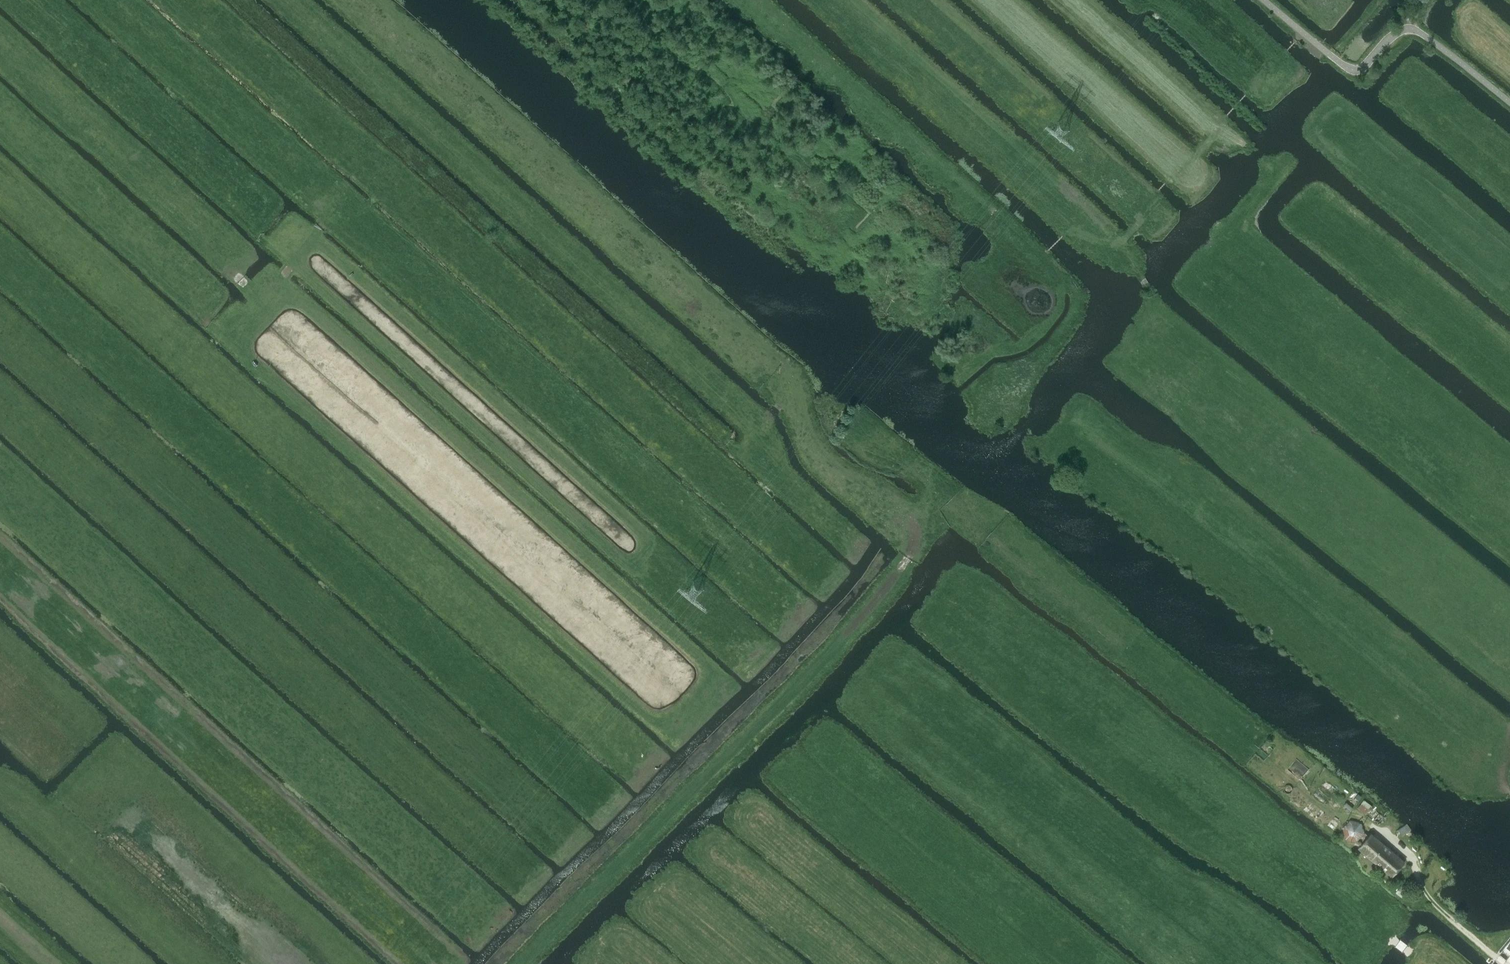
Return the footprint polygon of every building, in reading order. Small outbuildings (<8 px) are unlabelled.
[(1362,812),(1376,824),(1383,817),(1364,801),(1358,808),(1362,812)] [(1361,822),(1350,820),(1342,828),(1345,839),(1356,841),(1364,833),(1361,822)] [(1401,836),(1409,828),(1403,823),(1396,831),(1401,836)] [(1359,848),(1369,858),(1382,843),(1372,834),(1359,848)] [(1382,843),(1369,858),(1382,869),(1394,854),(1382,843)] [(1394,854),(1382,869),(1391,877),(1404,862),(1394,854)] [(1394,892),(1403,898),(1408,892),(1400,885),(1394,892)]
